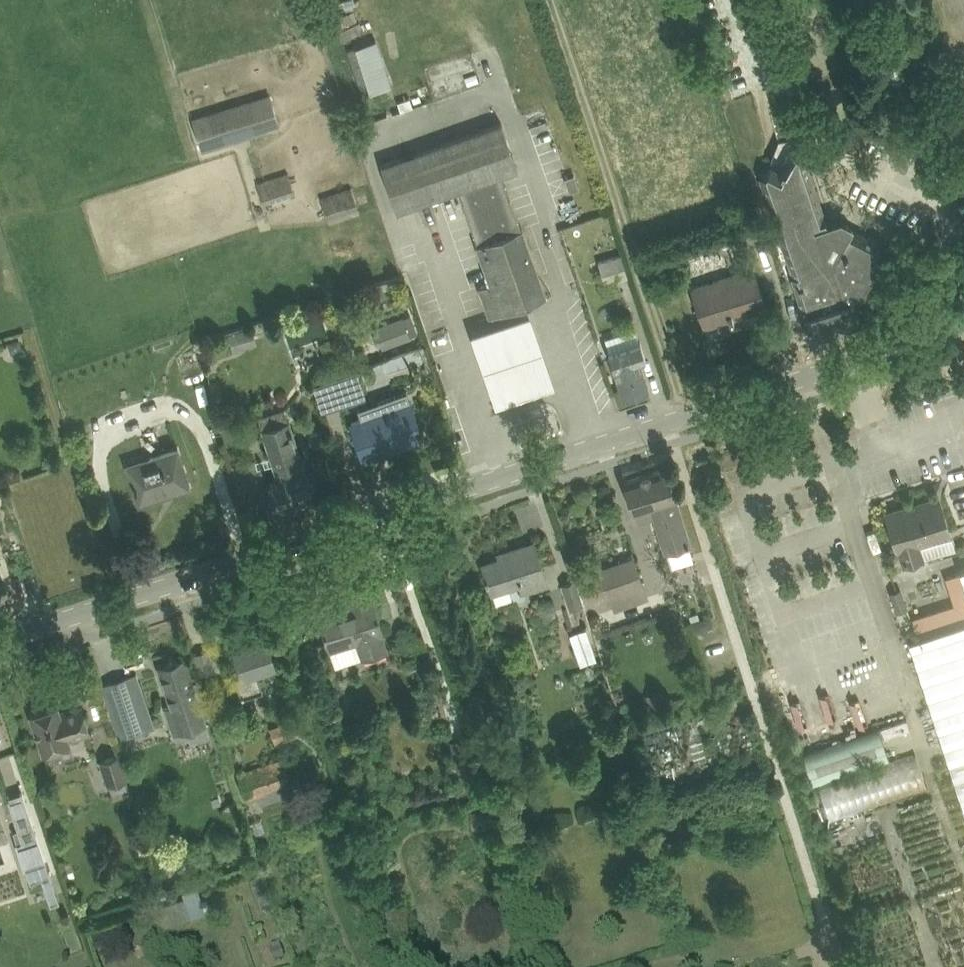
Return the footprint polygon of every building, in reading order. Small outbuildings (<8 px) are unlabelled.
[(350,44),(359,91),(389,85),(380,38),(350,44)] [(192,117),(203,150),(280,126),(269,93),(192,117)] [(478,285),(489,315),(546,296),(521,227),(520,228),(499,172),(515,166),(498,121),(378,165),(395,210),(456,188),(476,242),(475,243),(490,281),(478,285)] [(827,224),(805,159),(793,149),(783,169),(779,167),(777,167),(773,167),(767,171),(766,174),(766,179),(783,233),(791,238),(799,267),(793,276),(812,334),(860,319),(859,317),(860,317),(854,301),(866,297),(875,279),(884,261),(877,241),(877,240),(843,222),(842,219),(827,224)] [(256,182),(264,202),(295,192),(288,172),(256,182)] [(575,173),(564,177),(569,191),(579,187),(575,173)] [(321,197),(328,217),(358,207),(351,186),(321,197)] [(598,261),(605,282),(628,275),(621,254),(598,261)] [(752,265),(734,272),(735,274),(693,287),(705,325),(707,325),(705,321),(728,313),(730,320),(734,319),(732,312),(743,308),(744,313),(765,306),(752,265)] [(529,310),(469,329),(492,402),(552,383),(529,310)] [(376,331),(372,332),(376,344),(381,343),(382,347),(411,337),(403,316),(375,326),(376,331)] [(240,329),(228,332),(233,350),(245,346),(240,329)] [(25,348),(21,337),(9,340),(13,351),(25,348)] [(609,351),(608,351),(623,396),(648,388),(639,359),(646,357),(640,340),(639,341),(609,351)] [(647,382),(660,379),(657,363),(643,366),(647,382)] [(321,408),(366,395),(358,369),(313,382),(321,408)] [(365,418),(353,421),(365,460),(387,453),(385,447),(419,437),(420,438),(423,437),(425,441),(426,441),(424,436),(427,436),(416,402),(415,402),(411,392),(380,402),(383,412),(365,418)] [(302,460),(289,421),(285,408),(258,417),(275,469),(302,460)] [(436,420),(444,417),(441,411),(434,413),(436,420)] [(191,484),(180,447),(150,456),(151,461),(131,467),(141,499),(142,499),(142,496),(173,486),(174,489),(191,484)] [(275,469),(277,477),(269,479),(279,510),(314,499),(302,460),(275,469)] [(624,479),(633,510),(649,504),(651,509),(665,504),(664,500),(674,496),(665,466),(624,479)] [(651,509),(663,550),(667,549),(672,567),(693,561),(687,543),(689,542),(674,496),(664,500),(665,504),(651,509)] [(886,511),(903,563),(952,547),(937,500),(905,510),(903,505),(886,511)] [(482,563),(492,593),(518,584),(522,593),(548,585),(534,541),(509,549),(510,554),(482,563)] [(600,570),(578,578),(587,605),(610,596),(644,583),(634,557),(600,570)] [(909,640),(963,808),(963,570),(947,576),(953,595),(956,603),(910,618),(916,638),(909,640)] [(575,578),(561,582),(570,608),(575,624),(589,619),(583,603),(575,578)] [(901,587),(889,591),(896,611),(908,606),(901,587)] [(358,640),(363,656),(363,657),(389,649),(371,595),(343,605),(344,609),(319,617),(330,650),(358,640)] [(692,621),(700,618),(698,611),(689,614),(692,621)] [(695,631),(713,624),(710,615),(700,618),(692,621),(691,621),(695,631)] [(233,647),(244,677),(237,679),(244,697),(265,690),(259,671),(276,665),(266,636),(233,647)] [(192,651),(200,673),(215,667),(208,646),(192,651)] [(158,664),(170,700),(171,704),(165,706),(174,734),(207,723),(185,655),(158,664)] [(100,684),(118,738),(154,726),(136,672),(100,684)] [(30,713),(44,752),(70,744),(68,738),(90,731),(81,705),(60,712),(57,704),(30,713)] [(293,719),(270,727),(273,735),(296,727),(293,719)] [(813,783),(890,758),(879,727),(804,752),(813,783)] [(819,785),(831,819),(927,787),(915,753),(819,785)] [(121,754),(100,760),(108,785),(110,784),(127,779),(129,778),(121,754)] [(284,757),(238,773),(245,797),(257,793),(292,782),(284,757)] [(18,843),(26,866),(46,859),(24,791),(8,796),(23,841),(18,843)] [(51,875),(42,878),(51,906),(60,903),(51,875)] [(186,896),(175,900),(182,919),(193,916),(186,896)]
